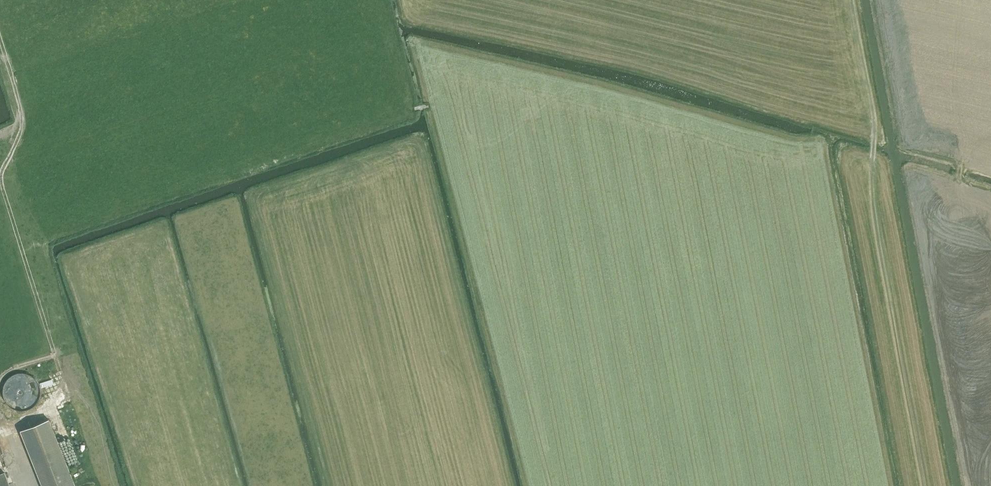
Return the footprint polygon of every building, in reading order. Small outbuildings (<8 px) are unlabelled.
[(8,405),(13,408),(19,410),(25,409),(31,407),(36,403),(39,397),(40,391),(39,385),(36,379),(31,375),(24,373),(18,373),(12,375),(8,378),(4,383),(3,389),(3,394),(5,400),(8,405)] [(20,430),(42,485),(75,485),(48,419),(20,430)] [(5,473),(0,475),(0,485),(10,485),(5,473)]
